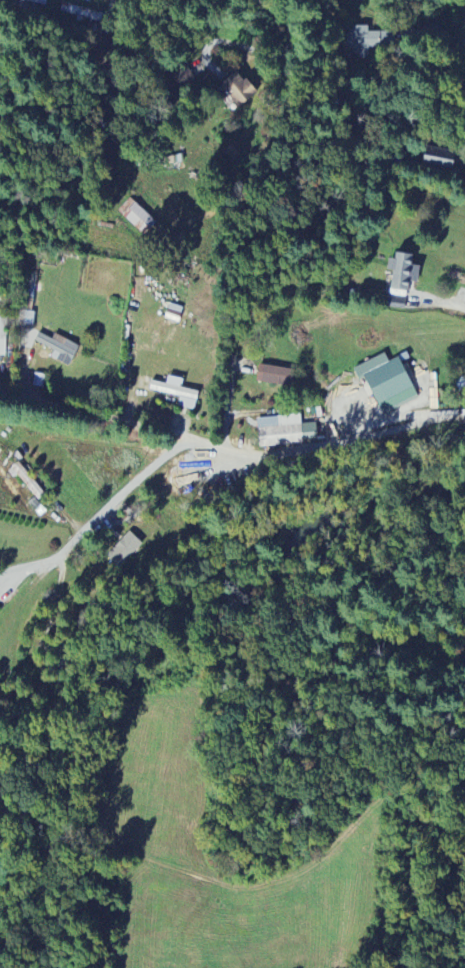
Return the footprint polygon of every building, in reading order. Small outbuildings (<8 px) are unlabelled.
[(369,32),(369,27),(348,27),(347,52),(377,53),(378,33),(369,32)] [(172,74),(179,88),(194,81),(188,67),(172,74)] [(220,87),(242,112),(259,97),(237,72),(220,87)] [(423,167),(453,172),(456,153),(426,148),(423,167)] [(145,237),(157,223),(130,199),(118,212),(145,237)] [(414,255),(397,253),(396,260),(389,259),(388,271),(393,271),(391,290),(409,292),(410,283),(418,283),(419,266),(413,266),(414,255)] [(166,320),(180,323),(183,307),(169,304),(166,320)] [(51,359),(71,367),(79,345),(54,336),(53,339),(38,334),(35,343),(55,350),(51,359)] [(366,379),(383,416),(419,400),(400,358),(389,363),(385,355),(354,369),(359,382),(366,379)] [(293,388),(295,371),(259,366),(256,383),(293,388)] [(180,397),(178,408),(194,411),(198,392),(181,389),(183,380),(168,377),(166,385),(152,382),(150,391),(180,397)] [(257,419),(259,448),(304,445),(304,440),(318,439),(317,424),(301,425),(301,416),(257,419)] [(106,557),(119,569),(142,545),(129,533),(106,557)]
